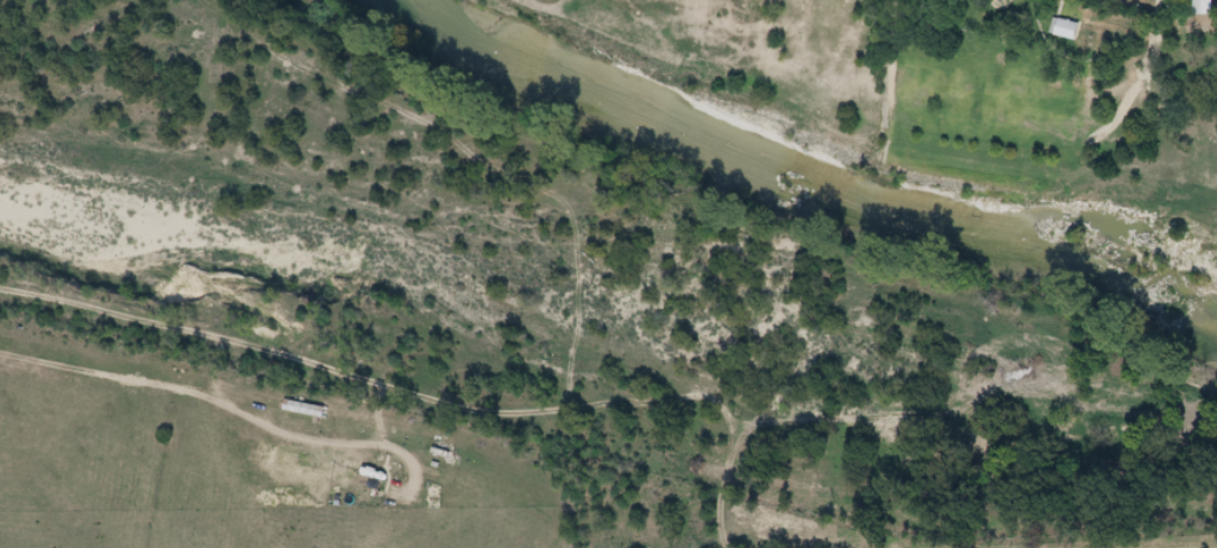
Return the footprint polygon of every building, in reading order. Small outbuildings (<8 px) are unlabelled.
[(1189,15),(1209,15),(1209,0),(1188,0),(1189,15)] [(1071,40),(1074,23),(1052,18),(1048,36),(1071,40)]
